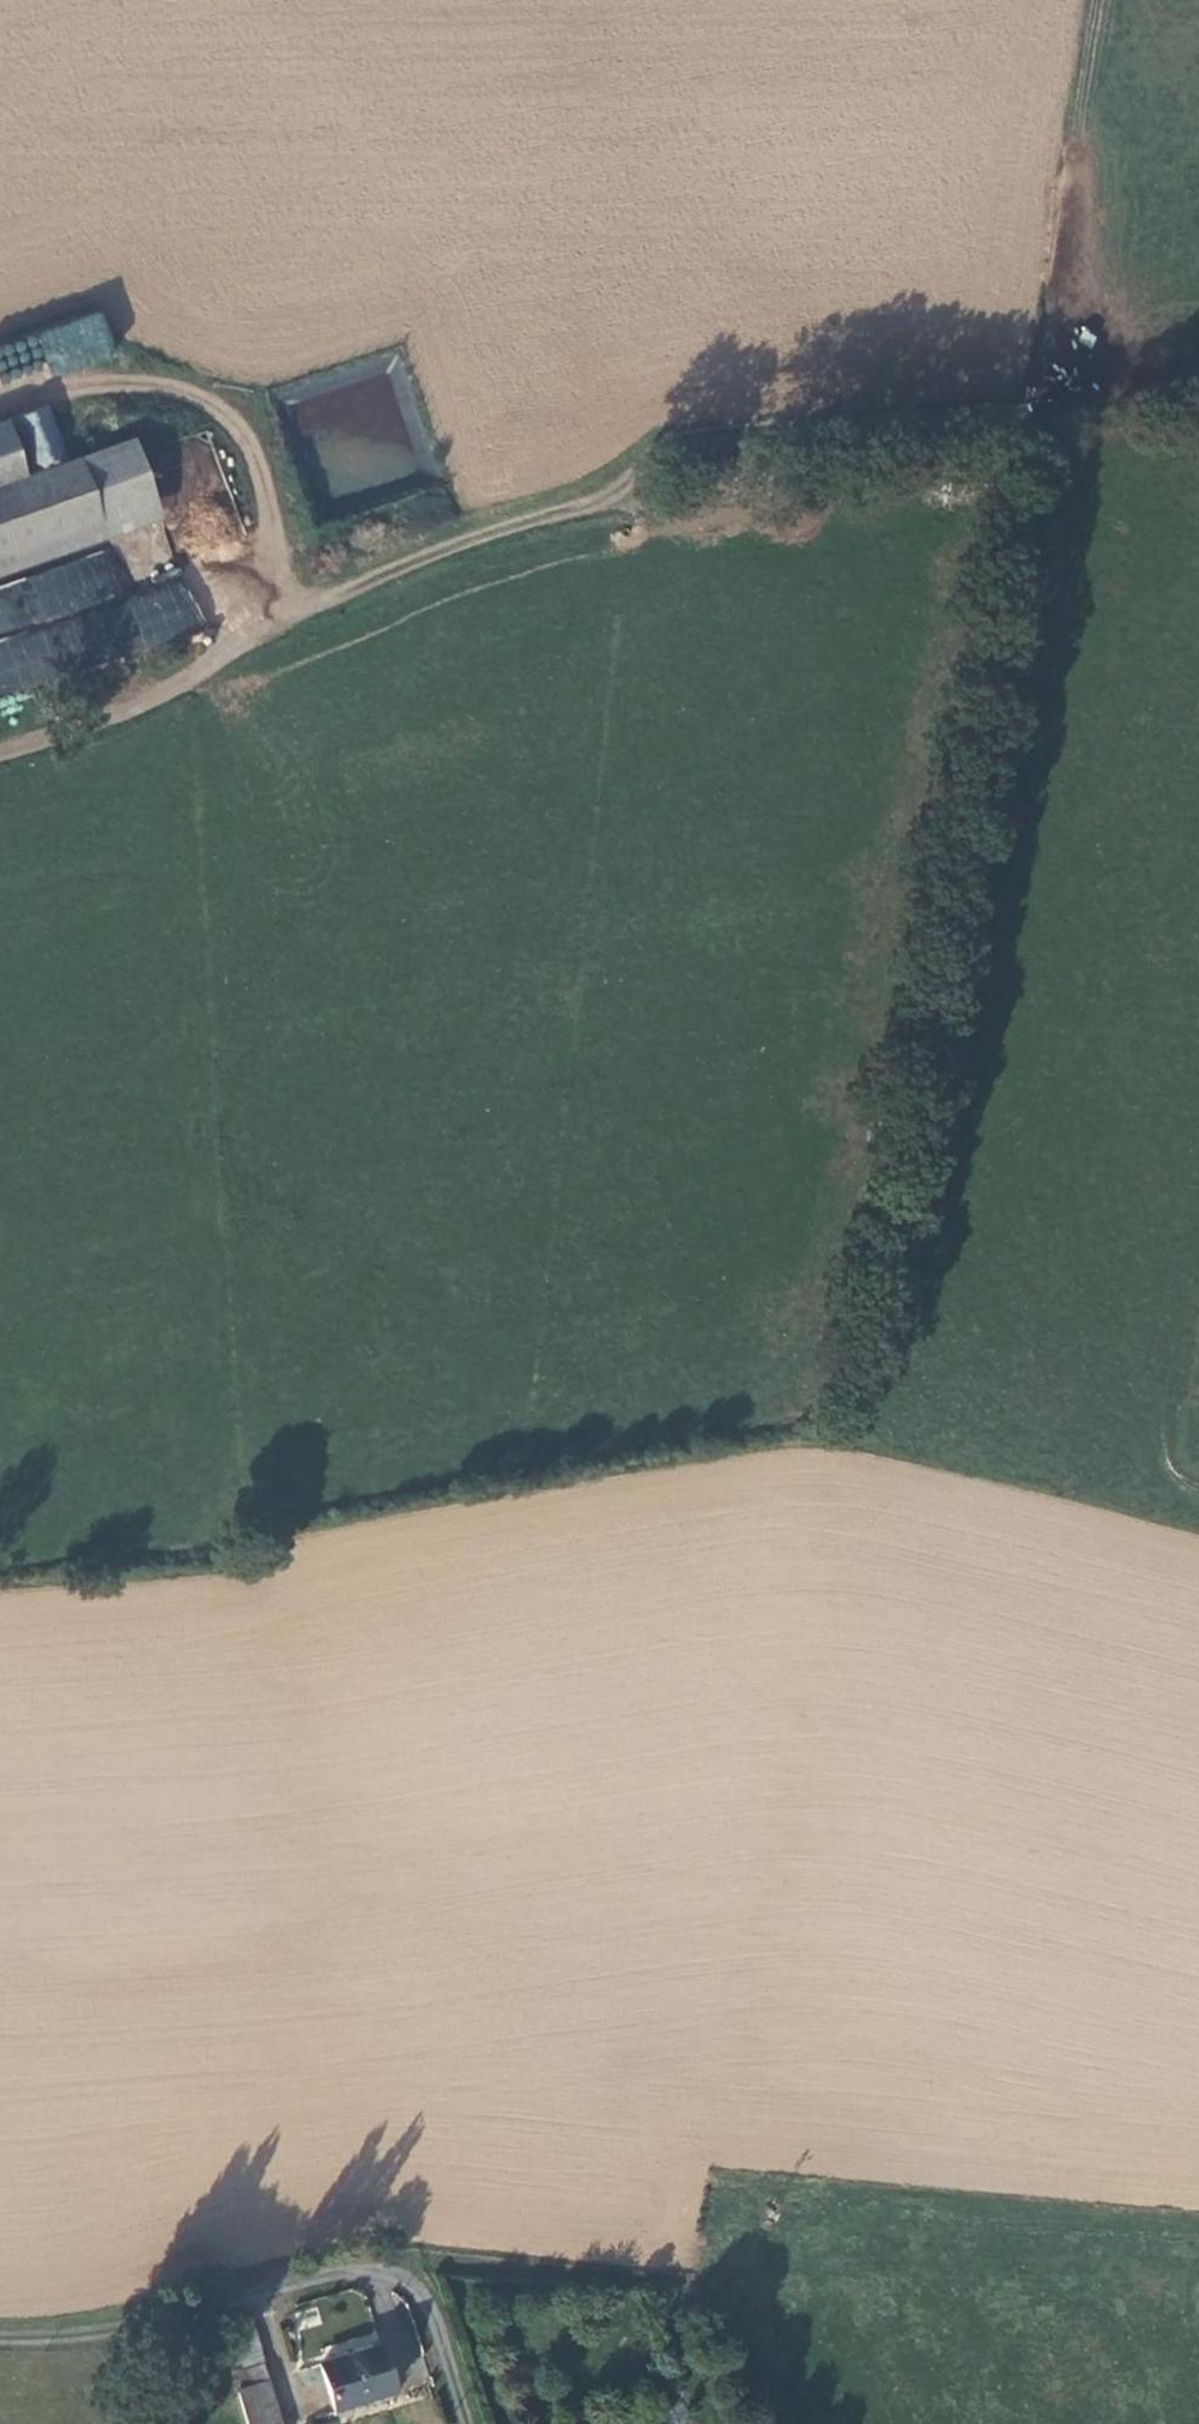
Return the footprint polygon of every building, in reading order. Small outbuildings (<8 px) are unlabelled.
[(101,311),(37,334),(53,378),(117,355),(101,311)] [(28,488),(9,429),(0,432),(0,496),(28,488)] [(160,519),(140,453),(28,488),(0,496),(0,571),(160,519)] [(160,519),(0,571),(0,592),(166,538),(160,519)] [(378,2343),(322,2364),(340,2407),(395,2385),(378,2343)] [(234,2376),(248,2423),(286,2423),(270,2365),(234,2376)]
